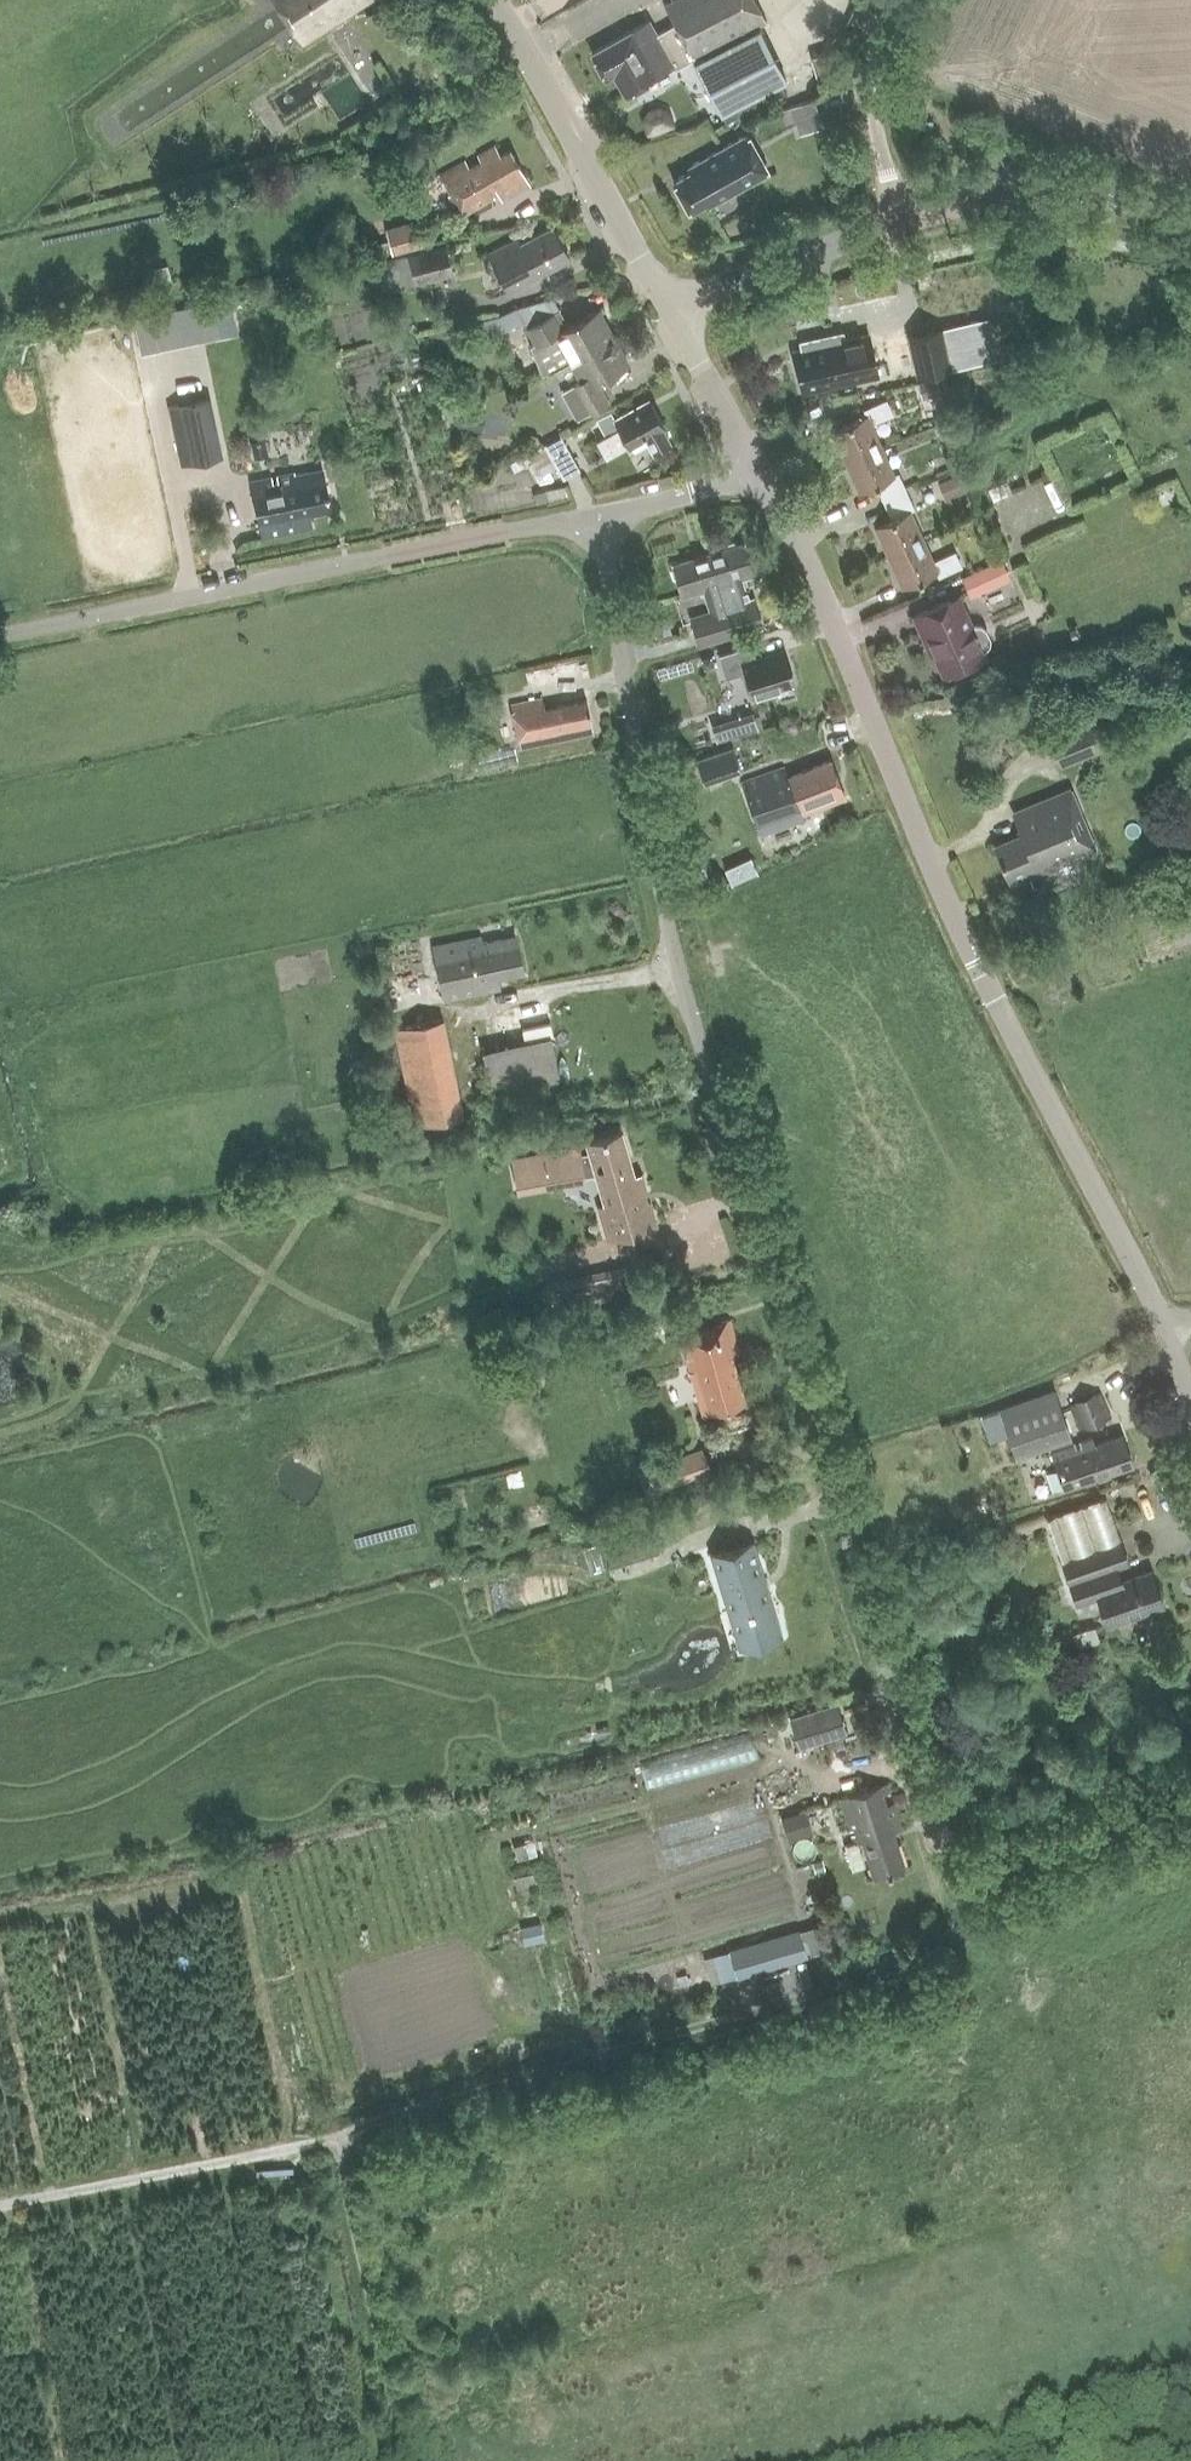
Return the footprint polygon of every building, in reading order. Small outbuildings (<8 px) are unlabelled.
[(373,0),(276,0),(304,44),(373,0)] [(650,21),(592,53),(607,80),(614,76),(624,94),(675,66),(677,70),(766,21),(755,0),(678,0),(665,7),(675,25),(657,35),(650,21)] [(387,24),(377,8),(365,16),(375,31),(387,24)] [(719,115),(784,79),(756,27),(690,63),(719,115)] [(818,79),(830,76),(824,55),(812,58),(818,79)] [(290,128),(336,102),(344,116),(372,100),(355,71),(312,95),(304,81),(273,99),(290,128)] [(700,81),(685,88),(699,113),(713,106),(700,81)] [(796,134),(819,126),(810,99),(777,110),(781,124),(791,121),(796,134)] [(766,172),(745,134),(686,167),(688,170),(672,179),(689,210),(705,201),(707,205),(766,172)] [(502,200),(529,185),(510,151),(500,157),(496,150),(479,159),(481,162),(468,169),(465,163),(439,177),(461,217),(499,195),(502,200)] [(385,229),(386,230),(392,255),(431,245),(423,219),(385,229)] [(509,292),(570,260),(553,227),(522,243),(519,238),(488,254),(509,292)] [(408,254),(408,255),(374,263),(382,292),(415,284),(415,285),(454,275),(446,245),(408,254)] [(140,355),(221,335),(213,300),(131,320),(140,355)] [(569,327),(559,310),(527,328),(537,344),(531,347),(540,373),(550,370),(559,365),(613,336),(599,310),(569,327)] [(987,317),(939,327),(948,369),(996,359),(987,317)] [(948,369),(939,327),(907,334),(916,376),(948,369)] [(803,393),(879,377),(869,334),(845,339),(843,330),(799,340),(801,349),(794,351),(803,393)] [(613,336),(559,365),(560,367),(554,371),(563,387),(561,388),(577,416),(614,396),(604,378),(629,365),(613,336)] [(922,399),(947,394),(943,377),(918,383),(922,399)] [(219,455),(207,396),(165,404),(177,464),(219,455)] [(846,461),(881,445),(872,424),(893,414),(887,399),(865,409),(867,414),(832,430),(846,461)] [(668,442),(660,428),(662,427),(647,400),(614,419),(619,428),(596,441),(605,457),(628,444),(630,446),(645,437),(652,450),(668,442)] [(457,428),(478,433),(483,434),(486,416),(482,415),(461,411),(457,428)] [(562,435),(544,445),(563,479),(580,469),(562,435)] [(251,458),(265,455),(262,440),(247,443),(251,458)] [(881,445),(846,461),(860,491),(877,484),(883,498),(906,488),(899,473),(895,475),(881,445)] [(309,514),(331,510),(323,470),(295,475),(294,472),(249,481),(260,538),(312,529),(309,514)] [(958,473),(943,479),(936,481),(944,501),(950,499),(965,493),(958,473)] [(889,556),(924,540),(910,510),(915,508),(908,493),(886,503),(892,518),(875,525),(889,556)] [(924,540),(889,556),(903,587),(937,571),(940,576),(962,566),(955,551),(933,561),(924,540)] [(708,553),(733,636),(763,627),(754,598),(737,603),(730,582),(753,576),(752,571),(754,571),(755,572),(768,568),(764,555),(751,559),(751,560),(749,561),(743,542),(708,553)] [(699,646),(733,636),(708,553),(673,564),(674,567),(671,570),(673,577),(677,577),(683,597),(704,591),(710,611),(691,617),(699,646)] [(971,597),(1011,579),(1002,559),(962,577),(971,597)] [(986,628),(976,624),(972,626),(957,595),(916,615),(928,641),(931,639),(946,673),(985,655),(982,649),(986,647),(990,637),(986,628)] [(667,619),(651,624),(655,638),(672,633),(667,619)] [(795,683),(785,651),(756,660),(752,646),(719,655),(726,679),(746,673),(753,696),(795,683)] [(706,667),(715,664),(713,655),(704,658),(706,667)] [(520,747),(593,732),(587,699),(544,708),(542,699),(512,705),(520,747)] [(757,730),(751,712),(711,725),(717,742),(757,730)] [(1063,766),(1118,743),(1106,714),(1051,737),(1063,766)] [(696,760),(704,785),(741,772),(733,747),(696,760)] [(802,814),(845,798),(831,760),(788,776),(784,767),(741,783),(759,834),(803,818),(802,814)] [(1024,833),(996,845),(1013,885),(1098,849),(1073,788),(1015,812),(1024,833)] [(754,855),(730,865),(738,882),(762,872),(754,855)] [(1030,889),(1036,905),(1050,900),(1044,884),(1030,889)] [(482,943),(481,937),(435,946),(446,999),(499,988),(497,978),(524,973),(516,936),(502,939),(482,943)] [(440,1020),(393,1030),(412,1127),(460,1117),(440,1020)] [(495,1092),(564,1079),(556,1032),(487,1045),(495,1092)] [(657,1226),(650,1202),(648,1203),(645,1195),(647,1194),(641,1174),(634,1176),(621,1131),(586,1141),(589,1151),(581,1152),(579,1145),(512,1158),(517,1188),(596,1174),(605,1204),(598,1206),(607,1240),(657,1226)] [(702,1414),(744,1402),(731,1357),(739,1355),(729,1320),(678,1334),(688,1370),(690,1370),(702,1414)] [(1015,1453),(1070,1434),(1055,1390),(1000,1409),(1015,1453)] [(1080,1431),(1112,1417),(1102,1390),(1069,1404),(1080,1431)] [(1059,1490),(1129,1466),(1118,1432),(1091,1442),(1088,1435),(1046,1450),(1059,1490)] [(712,1473),(702,1447),(637,1471),(646,1496),(712,1473)] [(1108,1625),(1164,1605),(1151,1567),(1122,1577),(1117,1564),(1128,1561),(1106,1497),(1048,1517),(1061,1559),(1077,1604),(1098,1597),(1108,1625)] [(653,1529),(602,1544),(608,1567),(660,1553),(653,1529)] [(709,1554),(738,1650),(783,1636),(754,1540),(709,1554)] [(801,1746),(847,1731),(838,1702),(792,1716),(801,1746)] [(650,1783),(764,1757),(758,1732),(645,1758),(650,1783)] [(893,1832),(902,1829),(894,1803),(887,1805),(883,1794),(891,1792),(888,1783),(841,1798),(855,1843),(863,1841),(874,1878),(904,1868),(893,1832)] [(788,1842),(812,1834),(804,1810),(780,1818),(788,1842)] [(795,1928),(725,1949),(734,1979),(805,1958),(804,1955),(820,1950),(813,1925),(796,1930),(795,1928)]
